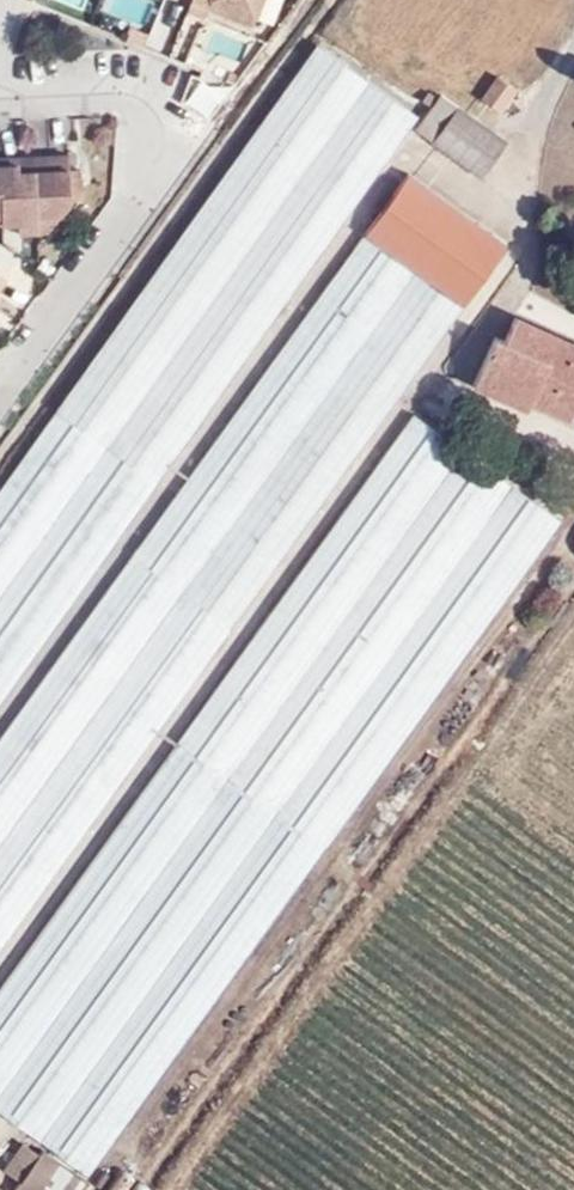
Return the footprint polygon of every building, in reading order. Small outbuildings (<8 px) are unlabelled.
[(187,22),(203,30),(207,20),(251,39),(268,0),(196,0),(194,6),(187,22)] [(417,113),(321,44),(0,490),(0,701),(417,113)] [(478,96),(497,110),(514,88),(496,74),(478,96)] [(414,131),(477,178),(501,145),(438,100),(414,131)] [(65,168),(0,171),(0,238),(36,236),(36,230),(60,229),(78,204),(77,182),(66,183),(65,168)] [(462,304),(504,245),(407,174),(364,233),(462,304)] [(0,735),(0,947),(462,304),(364,233),(0,735)] [(491,339),(476,373),(529,395),(525,404),(562,420),(569,407),(573,395),(573,346),(512,316),(499,343),(491,339)] [(525,404),(529,395),(476,373),(469,388),(521,412),(525,404)] [(413,416),(0,985),(0,1111),(84,1173),(561,521),(413,416)] [(0,1166),(0,1168),(18,1179),(38,1152),(19,1139),(0,1166)] [(38,1152),(18,1179),(11,1189),(72,1189),(78,1181),(38,1152)] [(147,1188),(117,1167),(101,1189),(146,1189),(147,1188)]
